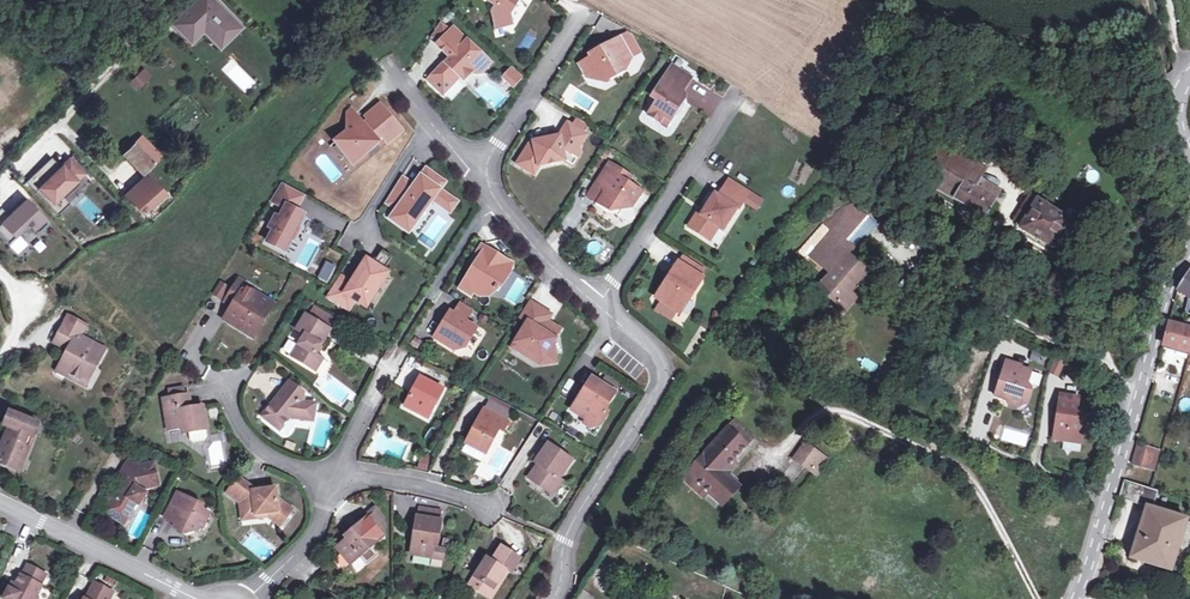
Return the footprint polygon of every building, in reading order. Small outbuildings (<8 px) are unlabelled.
[(192,6),(173,25),(191,43),(203,31),(213,40),(232,22),(211,0),(199,12),(192,6)] [(199,12),(211,0),(198,0),(192,6),(199,12)] [(220,48),(241,27),(215,0),(211,0),(237,27),(218,46),(220,48)] [(491,3),(498,6),(494,12),(498,28),(512,25),(510,15),(517,4),(514,1),(514,0),(487,0),(491,3)] [(213,40),(218,46),(237,27),(232,22),(213,40)] [(445,26),(435,36),(441,42),(451,31),(445,26)] [(454,28),(451,31),(441,42),(438,45),(451,58),(447,63),(446,62),(429,80),(434,86),(443,76),(453,85),(461,77),(465,81),(472,72),(474,74),(482,74),(491,64),(454,28)] [(631,59),(620,39),(598,51),(599,54),(580,65),(587,77),(599,81),(612,74),(614,76),(626,70),(622,64),(631,59)] [(693,78),(673,66),(652,98),(658,101),(648,116),(660,123),(664,117),(671,121),(684,101),(686,101),(687,100),(688,99),(688,97),(687,94),(685,93),(683,93),(693,78)] [(137,91),(152,76),(144,68),(129,82),(137,91)] [(522,78),(512,69),(504,78),(514,87),(522,78)] [(443,76),(434,86),(444,95),(453,85),(443,76)] [(381,104),(371,112),(383,126),(393,119),(381,104)] [(352,128),(358,122),(348,110),(345,113),(348,132),(352,128)] [(388,144),(403,131),(393,119),(383,126),(371,112),(363,119),(366,122),(361,126),(358,122),(352,128),(348,132),(335,142),(354,165),(380,143),(378,140),(383,137),(388,144)] [(671,121),(664,117),(660,123),(667,128),(671,121)] [(573,126),(582,132),(586,124),(578,119),(573,126)] [(534,142),(532,141),(517,164),(527,170),(533,162),(538,161),(539,167),(565,161),(573,166),(581,153),(580,146),(587,135),(582,132),(573,126),(568,123),(560,136),(534,142)] [(141,139),(124,155),(142,173),(159,157),(141,139)] [(968,176),(977,181),(984,168),(942,144),(924,174),(934,179),(958,193),(961,189),(968,192),(962,203),(984,217),(994,201),(963,183),(968,176)] [(53,158),(26,184),(58,217),(70,205),(59,195),(74,181),(76,183),(83,175),(74,166),(68,172),(63,167),(62,168),(53,158)] [(70,161),(63,167),(68,172),(74,166),(70,161)] [(533,162),(527,170),(534,175),(539,167),(538,161),(533,162)] [(632,177),(610,163),(596,184),(606,191),(598,203),(610,211),(612,207),(617,211),(623,209),(633,207),(643,191),(628,182),(632,177)] [(422,177),(438,189),(444,182),(427,170),(422,177)] [(963,183),(994,201),(999,193),(977,181),(968,176),(963,183)] [(146,177),(126,196),(143,212),(163,193),(146,177)] [(446,195),(438,189),(422,177),(414,189),(400,180),(387,202),(398,210),(392,219),(400,225),(407,216),(416,223),(433,199),(439,203),(446,195)] [(958,193),(934,179),(930,185),(962,203),(968,192),(961,189),(958,193)] [(750,192),(730,180),(726,186),(746,199),(750,192)] [(76,183),(74,181),(59,195),(65,200),(80,186),(76,182),(76,183)] [(268,242),(286,252),(293,239),(293,238),(292,238),(296,228),(298,229),(305,215),(298,212),(295,210),(304,194),(283,183),(272,201),(282,206),(271,227),(275,229),(268,242)] [(746,199),(726,186),(719,197),(715,195),(702,215),(698,213),(689,227),(706,238),(713,236),(719,227),(723,230),(737,209),(739,210),(746,199)] [(295,210),(298,212),(307,196),(304,194),(295,210)] [(446,195),(439,203),(450,211),(457,202),(446,195)] [(1030,197),(1021,212),(1028,216),(1023,224),(1020,229),(1052,248),(1068,221),(1030,197)] [(0,211),(0,238),(4,242),(14,232),(19,238),(30,227),(39,236),(50,225),(26,201),(9,218),(1,210),(0,211)] [(832,232),(843,242),(864,219),(853,209),(854,207),(851,206),(835,211),(823,225),(832,232)] [(612,207),(610,211),(618,217),(623,209),(617,211),(612,207)] [(1028,216),(1021,212),(1017,220),(1023,224),(1028,216)] [(407,216),(400,225),(409,232),(416,223),(407,216)] [(823,225),(807,244),(814,250),(809,255),(820,264),(822,261),(833,271),(818,288),(838,305),(849,293),(861,279),(852,271),(857,265),(847,256),(852,250),(843,242),(832,232),(823,225)] [(293,239),(295,240),(300,230),(298,229),(296,228),(292,238),(293,238),(293,239)] [(719,248),(726,233),(720,230),(712,245),(719,248)] [(14,232),(4,242),(9,247),(19,238),(14,232)] [(497,255),(483,246),(474,259),(479,263),(474,271),(472,270),(462,286),(474,293),(476,289),(483,294),(485,290),(492,294),(494,290),(496,291),(498,288),(496,287),(500,280),(504,283),(511,273),(501,267),(503,263),(495,258),(497,255)] [(505,260),(497,255),(495,258),(503,263),(501,267),(511,273),(515,266),(505,260)] [(684,258),(680,264),(700,277),(704,271),(684,258)] [(387,273),(367,260),(352,283),(344,279),(332,298),(351,311),(358,301),(366,306),(373,295),(372,294),(378,283),(380,285),(387,273)] [(680,264),(679,264),(657,298),(680,313),(694,293),(692,291),(700,278),(700,277),(680,264)] [(866,273),(857,265),(852,271),(861,279),(866,273)] [(1177,291),(1189,299),(1189,300),(1189,271),(1177,291)] [(317,283),(325,288),(331,278),(323,273),(317,283)] [(248,305),(252,300),(239,292),(242,288),(235,283),(220,306),(226,311),(231,314),(228,318),(223,315),(218,324),(242,339),(245,341),(262,314),(259,313),(248,305)] [(372,294),(373,295),(380,285),(378,283),(372,294)] [(210,297),(217,301),(223,292),(216,287),(210,297)] [(855,298),(849,293),(838,305),(844,310),(855,298)] [(263,307),(252,300),(248,305),(259,313),(262,314),(266,309),(263,307)] [(539,307),(531,302),(521,318),(529,323),(539,307)] [(461,303),(454,314),(465,321),(473,310),(461,303)] [(552,315),(539,307),(529,323),(520,336),(526,340),(519,350),(533,358),(535,354),(543,359),(544,365),(557,362),(553,343),(561,330),(552,324),(551,325),(547,323),(552,315)] [(310,310),(304,320),(326,333),(332,323),(310,310)] [(454,314),(450,312),(434,337),(454,350),(465,348),(477,328),(465,321),(454,314)] [(319,362),(311,358),(326,333),(304,320),(302,318),(292,334),(300,338),(287,360),(311,375),(319,362)] [(1168,323),(1163,346),(1177,349),(1189,352),(1189,329),(1183,327),(1168,323)] [(88,365),(93,367),(102,351),(83,340),(82,342),(77,340),(79,335),(70,330),(61,325),(51,344),(59,348),(66,352),(70,354),(68,359),(63,356),(56,369),(66,374),(64,378),(78,385),(88,365)] [(526,340),(520,336),(514,347),(519,350),(526,340)] [(1033,352),(1031,362),(1045,365),(1047,355),(1033,352)] [(535,354),(533,358),(544,365),(543,359),(535,354)] [(1054,360),(1049,372),(1060,377),(1066,365),(1054,360)] [(1020,365),(1005,361),(994,396),(1005,400),(1007,404),(1017,407),(1025,403),(1030,389),(1027,383),(1030,370),(1019,367),(1020,365)] [(83,387),(93,367),(88,365),(78,385),(83,387)] [(54,373),(64,378),(66,374),(56,369),(54,373)] [(615,393),(592,378),(572,410),(581,416),(582,414),(588,418),(584,423),(591,428),(599,426),(607,413),(604,411),(615,393)] [(420,407),(428,411),(437,393),(414,381),(399,409),(415,418),(420,407)] [(309,424),(311,408),(300,405),(301,400),(298,394),(286,386),(258,420),(276,434),(285,422),(309,424)] [(165,394),(167,401),(181,399),(179,391),(165,394)] [(1052,439),(1081,443),(1085,411),(1080,410),(1076,409),(1077,402),(1078,397),(1059,394),(1052,439)] [(198,410),(187,411),(183,412),(182,408),(186,407),(184,398),(181,399),(167,401),(159,403),(164,434),(180,432),(182,445),(185,447),(186,447),(188,454),(191,456),(202,454),(205,451),(203,444),(204,443),(198,410)] [(486,405),(482,413),(501,424),(505,416),(486,405)] [(423,421),(428,411),(420,407),(415,418),(423,421)] [(482,413),(480,412),(460,445),(480,457),(495,432),(498,434),(504,425),(501,424),(482,413)] [(23,458),(37,425),(17,417),(8,413),(4,425),(10,427),(11,428),(7,437),(4,436),(0,447),(0,463),(10,466),(15,454),(23,458)] [(733,422),(727,429),(745,445),(751,438),(733,422)] [(745,445),(727,429),(687,474),(706,493),(716,502),(732,484),(725,478),(720,473),(731,461),(745,445)] [(67,436),(74,444),(80,438),(73,430),(67,436)] [(295,452),(297,443),(285,441),(284,450),(295,452)] [(480,457),(460,445),(455,454),(475,465),(480,457)] [(815,464),(821,469),(826,461),(805,445),(794,461),(810,472),(815,464)] [(556,469),(561,473),(568,462),(543,446),(530,464),(533,466),(524,480),(548,496),(557,483),(555,481),(550,478),(556,469)] [(1146,448),(1136,446),(1131,464),(1140,467),(1146,448)] [(1155,451),(1146,448),(1140,467),(1150,469),(1155,451)] [(18,470),(23,458),(15,454),(10,466),(18,470)] [(720,473),(725,478),(736,465),(731,461),(720,473)] [(120,518),(125,521),(133,508),(137,510),(145,497),(142,495),(144,493),(155,490),(150,467),(135,470),(124,464),(113,484),(120,488),(115,497),(112,496),(99,516),(115,525),(120,518)] [(816,476),(821,469),(815,464),(810,472),(816,476)] [(550,478),(555,481),(561,473),(556,469),(550,478)] [(706,493),(687,474),(680,482),(700,500),(706,493)] [(1153,506),(1157,491),(1150,489),(1124,480),(1118,499),(1138,505),(1139,501),(1153,506)] [(262,518),(262,521),(264,521),(277,530),(289,513),(276,504),(274,504),(271,491),(251,494),(249,491),(236,482),(224,499),(237,507),(239,524),(254,522),(253,519),(262,518)] [(732,484),(716,502),(721,506),(737,489),(732,484)] [(197,536),(204,522),(196,518),(198,510),(173,498),(159,527),(170,533),(168,537),(178,543),(197,536)] [(419,506),(417,516),(431,519),(433,508),(419,506)] [(1185,522),(1186,520),(1146,507),(1130,559),(1170,572),(1175,557),(1185,522)] [(374,513),(364,521),(380,540),(382,522),(374,513)] [(431,519),(417,516),(415,516),(408,554),(429,558),(434,535),(437,536),(439,520),(431,519)] [(121,529),(125,521),(120,518),(115,525),(121,529)] [(380,540),(364,521),(349,534),(351,536),(333,551),(346,568),(380,540)] [(502,572),(505,574),(509,576),(519,560),(498,548),(489,562),(484,558),(466,588),(475,594),(479,587),(489,593),(502,572)] [(6,589),(1,598),(36,598),(41,589),(38,588),(44,577),(25,567),(20,577),(18,576),(14,585),(11,591),(6,589)] [(475,594),(484,598),(490,598),(505,574),(502,572),(489,593),(479,587),(475,594)] [(112,594),(92,584),(85,598),(109,598),(112,594)]
